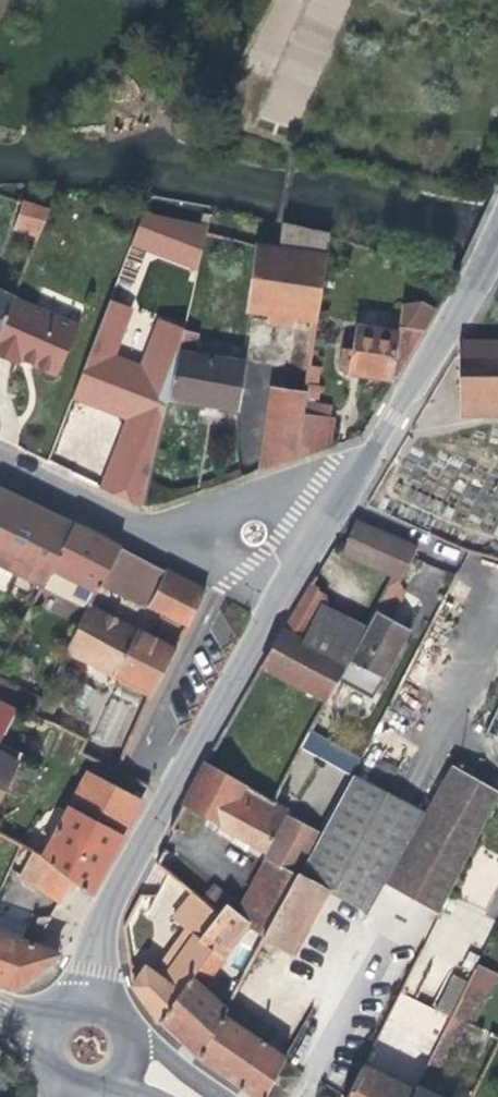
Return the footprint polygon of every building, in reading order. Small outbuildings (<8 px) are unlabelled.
[(267,120),(302,131),(343,0),(305,0),(267,120)] [(39,238),(49,210),(24,202),(16,227),(32,233),(31,235),(37,238),(39,238)] [(132,243),(198,269),(205,234),(141,218),(132,243)] [(280,247),(327,254),(330,231),(283,221),(280,247)] [(317,321),(327,254),(280,247),(257,244),(247,311),(317,321)] [(14,300),(15,298),(14,297),(0,291),(0,331),(14,300)] [(14,300),(0,331),(0,356),(18,364),(21,357),(24,359),(29,361),(27,364),(56,377),(78,328),(14,300)] [(142,508),(169,400),(167,400),(183,332),(159,322),(140,369),(111,357),(129,310),(109,301),(72,397),(108,411),(128,419),(101,489),(142,508)] [(405,306),(401,328),(423,330),(435,311),(421,303),(405,306)] [(199,332),(184,328),(183,332),(167,400),(169,400),(211,407),(238,411),(246,361),(195,352),(199,332)] [(393,376),(423,330),(401,328),(400,333),(393,376)] [(390,376),(393,376),(400,333),(370,329),(369,334),(357,332),(354,350),(345,349),(342,367),(354,369),(363,370),(362,375),(389,379),(390,376)] [(459,413),(497,414),(497,341),(458,341),(458,356),(459,413)] [(321,367),(309,366),(307,384),(318,385),(321,367)] [(319,385),(318,385),(307,384),(305,393),(305,398),(317,399),(319,385)] [(265,470),(277,389),(269,388),(256,472),(265,470)] [(305,398),(305,393),(277,389),(265,470),(296,459),(304,403),(305,398)] [(316,405),(304,403),(296,459),(326,449),(331,419),(328,419),(314,418),(316,405)] [(328,419),(331,407),(316,405),(314,418),(328,419)] [(41,586),(72,524),(37,506),(0,487),(0,566),(41,586)] [(349,537),(341,557),(398,581),(415,548),(356,521),(349,537)] [(94,534),(72,524),(41,586),(86,608),(88,605),(89,605),(101,582),(119,547),(94,534)] [(149,606),(167,571),(140,557),(119,547),(101,582),(149,606)] [(411,588),(434,596),(443,570),(419,562),(411,588)] [(204,589),(167,571),(149,606),(186,625),(204,589)] [(388,578),(376,607),(392,615),(405,585),(388,578)] [(349,660),(366,628),(324,607),(329,598),(310,582),(281,629),(260,665),(326,701),(338,681),(349,660)] [(64,651),(116,676),(139,630),(89,605),(88,605),(86,608),(64,651)] [(349,660),(383,678),(409,629),(375,611),(370,621),(366,628),(349,660)] [(176,650),(139,630),(116,676),(149,695),(151,696),(176,650)] [(372,698),(383,678),(349,660),(338,681),(372,698)] [(19,689),(0,679),(0,699),(16,708),(20,700),(15,698),(19,689)] [(44,702),(19,689),(15,698),(20,700),(16,708),(18,709),(36,718),(44,702)] [(94,739),(120,749),(136,707),(109,697),(94,739)] [(18,764),(23,753),(0,741),(18,709),(16,708),(0,699),(0,755),(18,764)] [(484,732),(497,739),(497,706),(484,732)] [(353,771),(359,754),(308,734),(301,751),(353,771)] [(18,764),(0,755),(0,798),(18,764)] [(238,835),(251,843),(265,850),(285,814),(288,808),(204,762),(181,804),(211,821),(238,835)] [(451,764),(424,813),(383,885),(438,915),(497,796),(497,790),(451,764)] [(87,772),(43,857),(73,881),(91,895),(117,844),(140,800),(87,772)] [(424,813),(352,774),(320,833),(298,875),(327,891),(367,912),(383,885),(424,813)] [(265,850),(265,859),(298,875),(320,833),(285,814),(265,850)] [(247,850),(251,843),(238,835),(234,842),(247,850)] [(68,888),(73,881),(43,857),(33,852),(20,876),(60,903),(68,888)] [(263,938),(298,875),(265,859),(237,912),(248,923),(263,938)] [(298,875),(263,938),(293,953),(327,891),(298,875)] [(186,927),(154,973),(156,974),(161,967),(167,971),(197,928),(202,933),(217,914),(190,891),(181,905),(172,917),(186,927)] [(224,1013),(227,1008),(202,984),(224,957),(222,955),(248,923),(237,912),(226,903),(217,914),(202,933),(197,939),(210,949),(177,994),(157,1022),(176,1040),(198,1060),(224,1013)] [(36,946),(41,932),(0,915),(0,933),(36,946)] [(161,967),(156,974),(177,994),(210,949),(197,939),(202,933),(197,928),(167,971),(161,967)] [(0,933),(0,985),(9,988),(21,986),(53,960),(57,954),(36,946),(0,933)] [(128,965),(131,985),(144,967),(128,965)] [(145,966),(144,967),(131,985),(157,1022),(177,994),(156,974),(154,973),(145,966)] [(469,981),(466,986),(488,996),(497,978),(475,967),(469,981)] [(469,981),(453,974),(444,990),(460,998),(466,986),(469,981)] [(436,1008),(452,1016),(460,998),(444,990),(436,1008)] [(418,1086),(452,1016),(436,1008),(399,991),(365,1060),(418,1086)] [(286,1056),(224,1013),(198,1060),(227,1079),(253,1096),(264,1096),(286,1056)] [(452,1016),(418,1086),(431,1092),(465,1023),(452,1016)] [(418,1086),(365,1060),(347,1096),(412,1096),(418,1086)] [(418,1086),(412,1096),(441,1096),(431,1092),(418,1086)]
